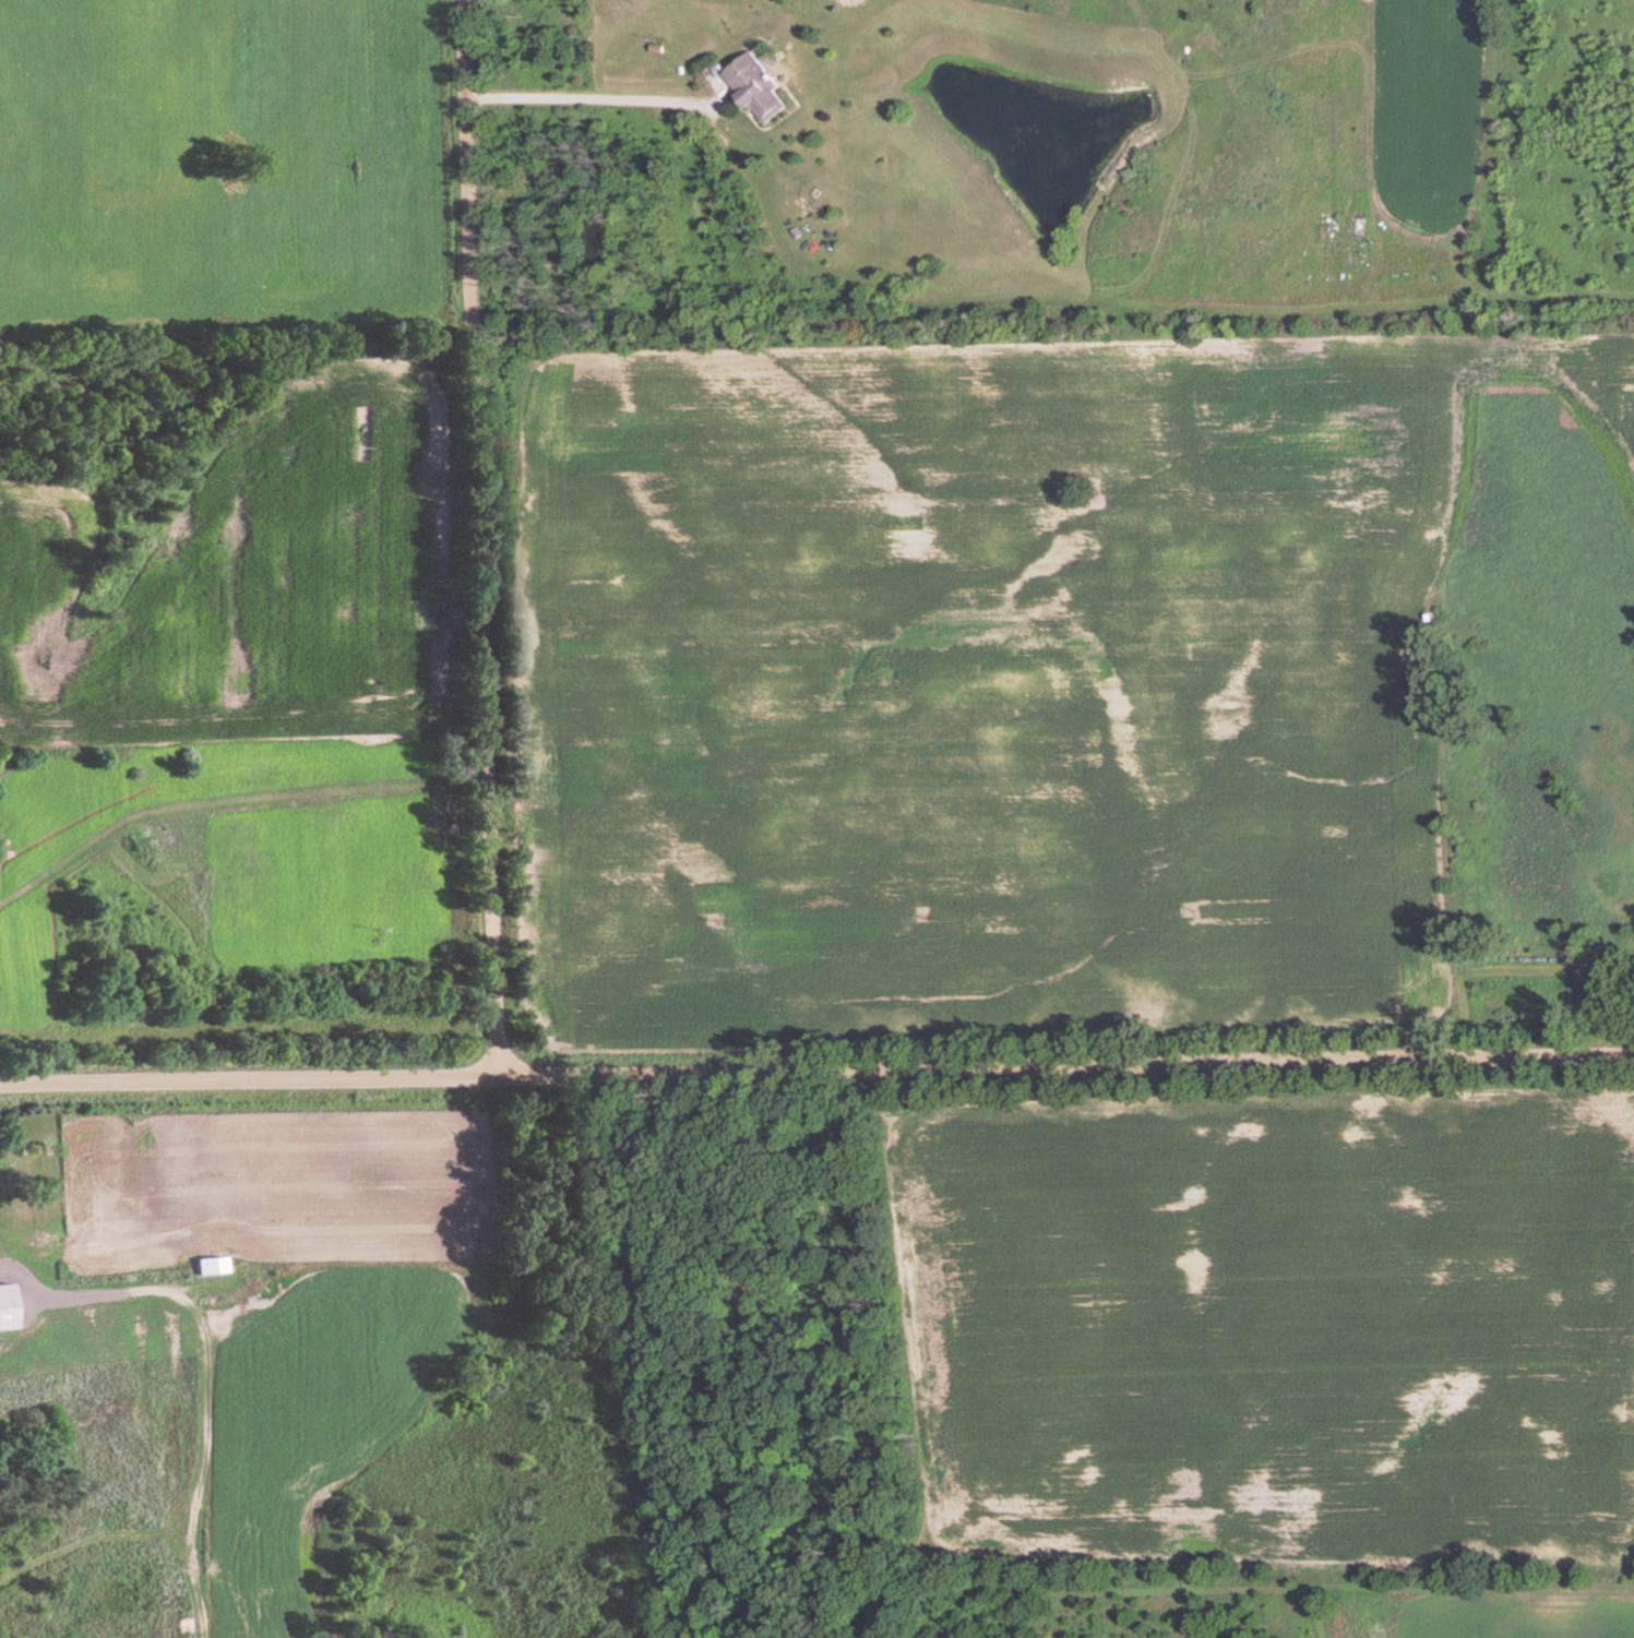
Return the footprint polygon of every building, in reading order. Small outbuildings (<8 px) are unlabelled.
[(782,108),(768,93),(774,88),(743,52),(716,76),(733,95),(730,98),(759,129),(782,108)] [(1361,238),(1361,220),(1352,220),(1351,238),(1361,238)] [(22,1285),(0,1286),(0,1331),(24,1330),(22,1285)]
